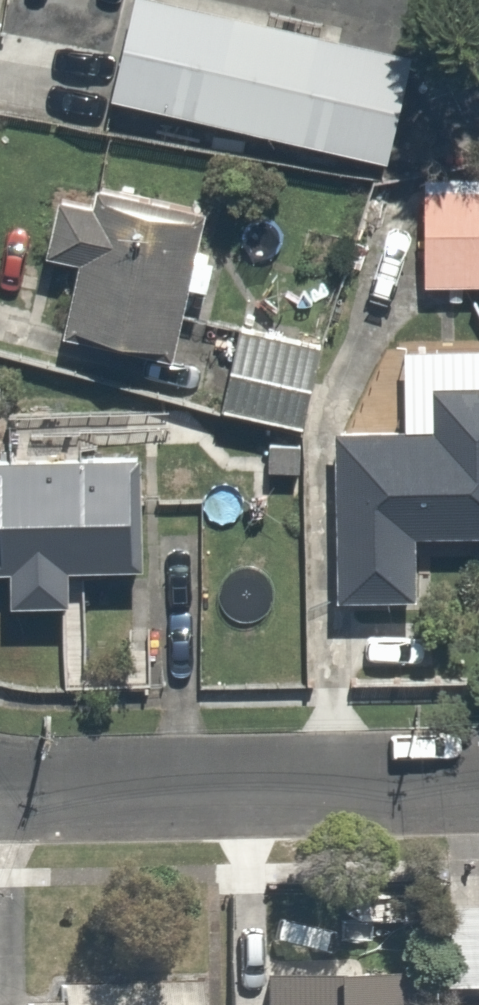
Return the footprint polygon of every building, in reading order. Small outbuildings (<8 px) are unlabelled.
[(416,45),(225,0),(125,0),(101,104),(387,171),(416,45)] [(422,172),(426,289),(478,287),(478,170),(422,172)] [(172,358),(201,215),(56,186),(41,257),(79,265),(64,336),(172,358)] [(335,340),(240,317),(217,417),(312,439),(335,340)] [(328,434),(330,603),(428,602),(427,531),(478,531),(478,385),(417,386),(417,432),(328,434)] [(0,462),(0,578),(9,578),(7,603),(65,607),(68,563),(124,567),(130,471),(0,462)] [(413,983),(345,985),(343,937),(254,940),(257,1004),(414,1004),(413,983)] [(204,978),(60,977),(60,994),(18,994),(18,1004),(204,1004),(204,978)] [(462,990),(462,1004),(478,1004),(478,990),(462,990)]
